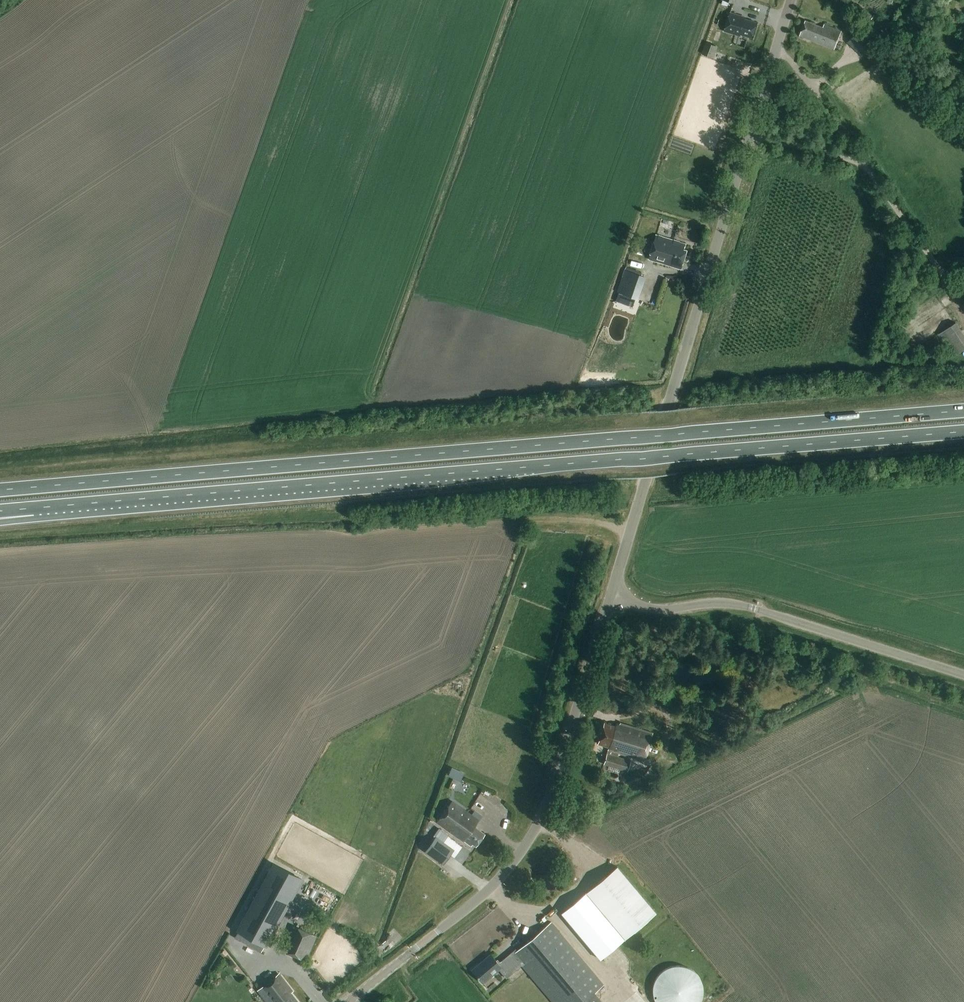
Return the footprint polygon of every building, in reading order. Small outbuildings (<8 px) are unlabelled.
[(741,17),(730,14),(725,31),(741,35),(741,34),(753,37),(757,23),(741,18),(741,17)] [(858,24),(849,17),(844,24),(853,31),(858,24)] [(824,28),(806,21),(800,36),(834,49),(841,31),(825,25),(824,28)] [(860,31),(848,44),(864,58),(876,45),(860,31)] [(718,48),(706,43),(704,49),(716,53),(718,48)] [(687,246),(657,237),(650,259),(683,270),(689,252),(685,251),(687,246)] [(642,283),(644,276),(641,275),(626,270),(623,277),(642,283)] [(636,300),(619,294),(616,301),(633,307),(636,300)] [(947,337),(959,354),(963,350),(963,334),(956,323),(939,335),(942,340),(947,337)] [(619,753),(631,756),(644,760),(652,732),(620,723),(614,725),(603,721),(597,743),(608,747),(603,764),(627,770),(630,760),(617,757),(619,753)] [(677,751),(683,763),(691,759),(685,747),(677,751)] [(452,768),(448,776),(454,779),(458,770),(452,768)] [(478,822),(452,802),(436,822),(470,847),(471,845),(475,847),(484,835),(474,827),(478,822)] [(435,838),(425,852),(443,865),(454,850),(443,842),(449,835),(439,828),(433,836),(435,838)] [(274,934),(291,903),(292,901),(304,879),(273,862),(236,931),(262,946),(266,948),(274,934)] [(619,868),(563,914),(600,960),(657,913),(619,868)] [(522,965),(554,1001),(603,1001),(594,992),(604,984),(551,921),(516,950),(515,949),(498,963),(491,954),(472,969),(483,982),(499,969),(507,978),(522,965)] [(258,991),(266,1001),(296,1001),(290,994),(292,992),(279,975),(258,991)] [(674,993),(654,994),(654,1001),(674,1001),(674,993)]
